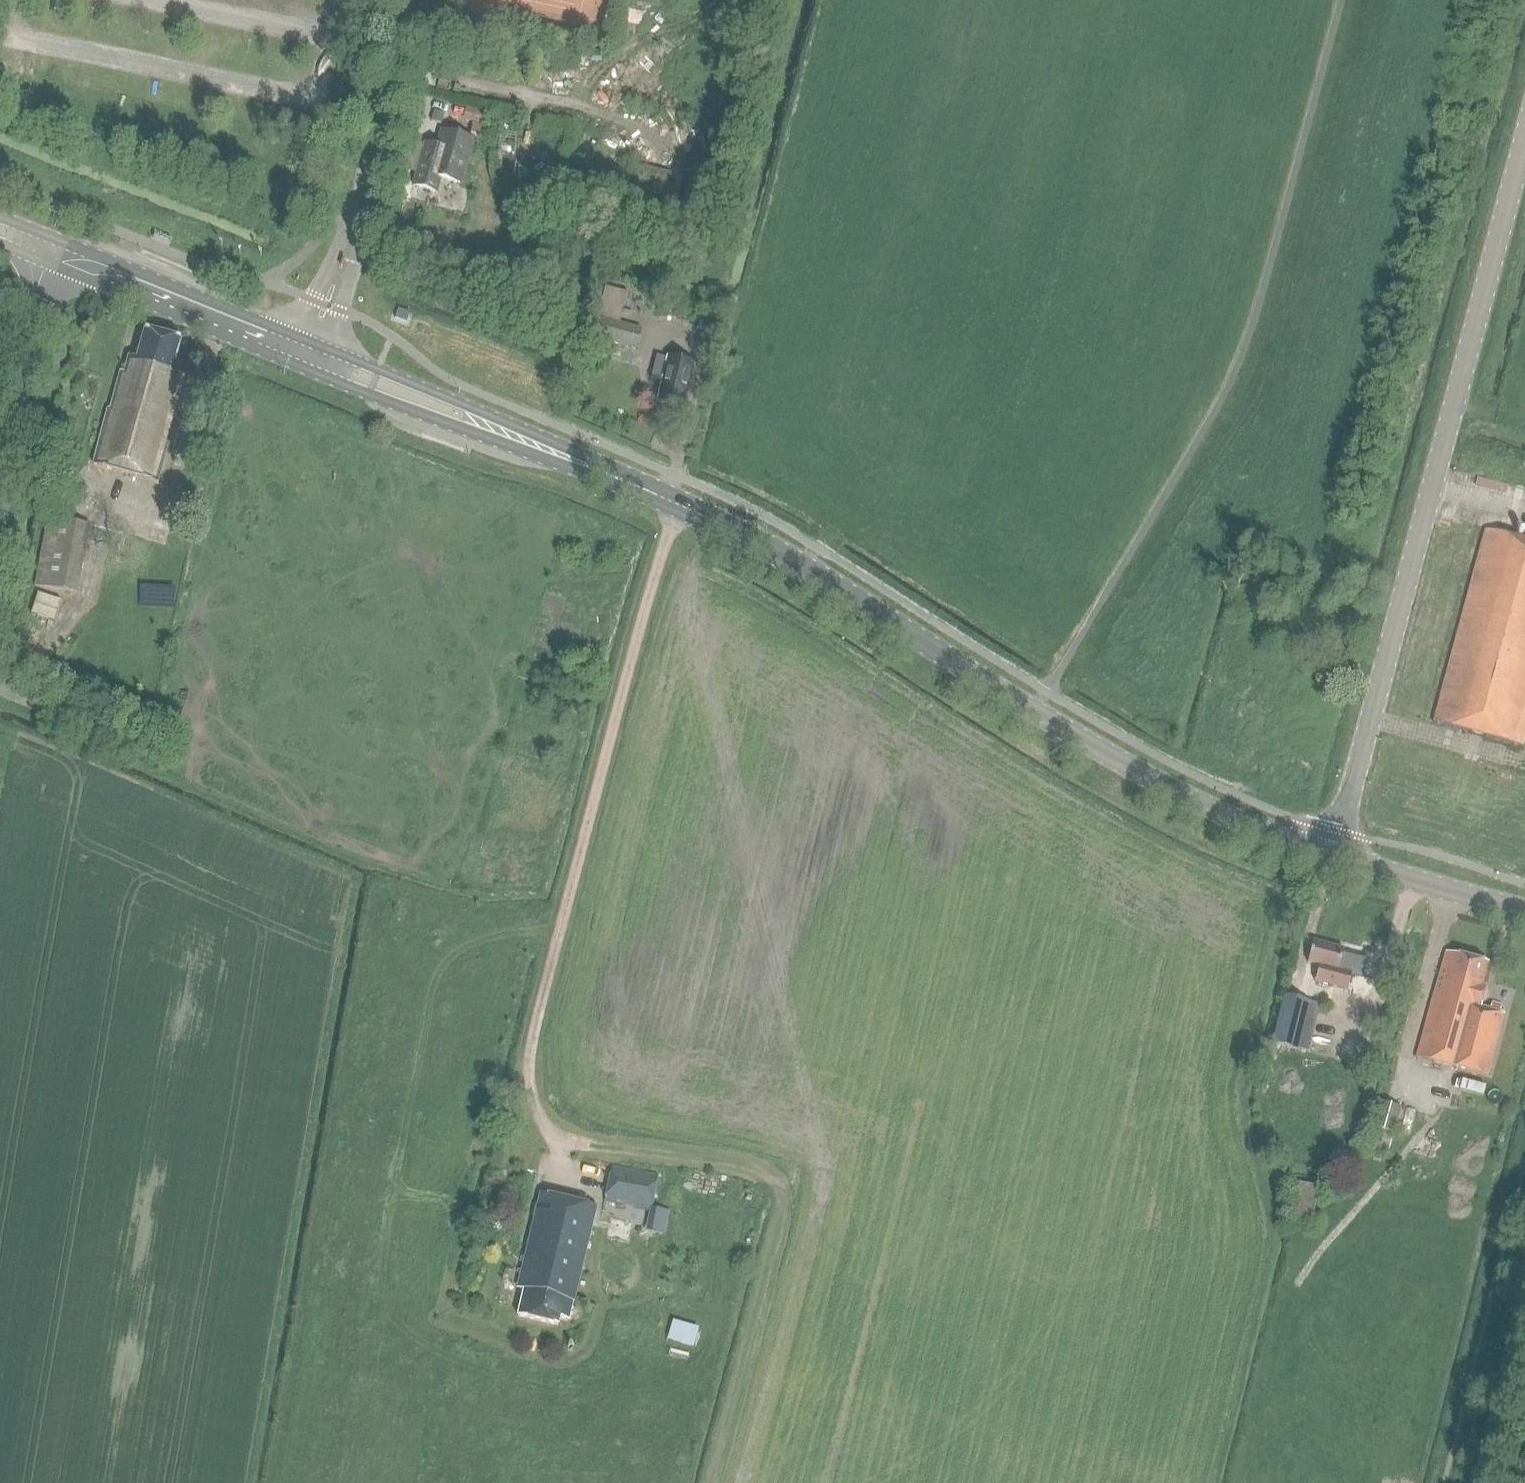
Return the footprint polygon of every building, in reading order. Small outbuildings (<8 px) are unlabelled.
[(526,25),(524,34),(534,37),(536,27),(526,25)] [(469,107),(466,118),(487,123),(489,111),(469,107)] [(483,127),(473,124),(469,139),(479,141),(483,127)] [(473,142),(442,133),(437,149),(424,145),(412,186),(437,193),(441,179),(461,185),(473,142)] [(595,340),(635,350),(641,330),(600,320),(595,340)] [(145,331),(137,359),(128,357),(121,383),(117,382),(114,394),(113,393),(93,465),(157,483),(189,366),(175,362),(180,340),(145,331)] [(668,357),(667,360),(656,357),(652,375),(651,381),(661,383),(657,403),(683,409),(694,363),(668,357)] [(84,525),(45,519),(34,588),(73,595),(84,525)] [(1522,748),(1524,737),(1524,541),(1485,530),(1433,724),(1522,748)] [(54,622),(61,602),(38,594),(31,615),(54,622)] [(1354,959),(1342,956),(1343,950),(1313,942),(1307,964),(1319,967),(1315,982),(1347,991),(1352,974),(1350,974),(1354,959)] [(1503,1015),(1499,1014),(1501,1006),(1491,1004),(1489,1011),(1480,1009),(1482,1001),(1484,1002),(1487,994),(1484,993),(1486,989),(1481,988),(1488,964),(1445,952),(1416,1059),(1486,1078),(1503,1015)] [(1296,1050),(1307,1003),(1281,997),(1271,1044),(1296,1050)] [(1399,1107),(1378,1102),(1367,1150),(1388,1155),(1399,1107)] [(612,1168),(604,1203),(651,1212),(658,1177),(612,1168)] [(559,1319),(568,1321),(579,1276),(583,1277),(598,1209),(577,1203),(538,1192),(517,1275),(523,1276),(520,1290),(524,1291),(518,1317),(557,1327),(559,1319)]
